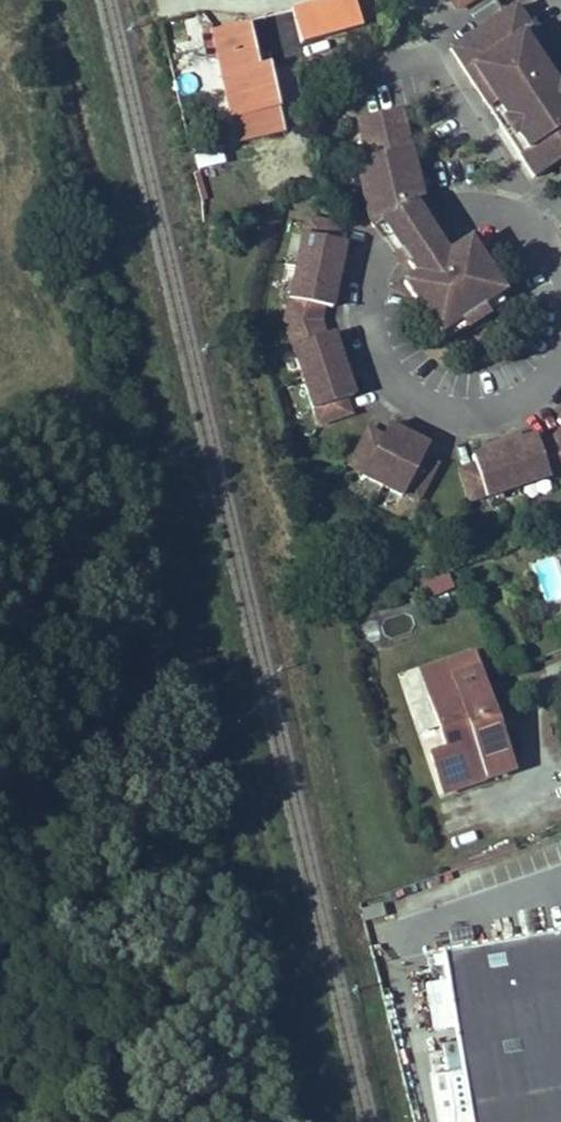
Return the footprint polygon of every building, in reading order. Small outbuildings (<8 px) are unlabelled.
[(377,0),(363,0),(367,9),(379,5),(377,0)] [(458,11),(474,0),(451,0),(458,11)] [(517,7),(510,11),(560,92),(560,76),(533,32),(517,7)] [(510,11),(507,13),(453,48),(503,128),(519,119),(524,128),(518,133),(530,153),(521,159),(534,178),(557,163),(560,161),(560,92),(510,11)] [(258,71),(248,29),(215,36),(233,114),(239,143),(283,133),(270,79),(261,82),(258,71)] [(270,79),(268,70),(258,71),(261,82),(270,79)] [(418,188),(409,147),(403,148),(398,128),(404,127),(400,108),(357,118),(368,167),(365,189),(365,200),(371,224),(379,219),(388,233),(418,213),(409,197),(400,198),(398,192),(418,188)] [(530,153),(518,133),(524,128),(519,119),(503,128),(521,159),(530,153)] [(409,147),(404,127),(398,128),(403,148),(409,147)] [(219,145),(194,152),(198,169),(223,164),(219,145)] [(421,201),(418,188),(398,192),(400,198),(409,197),(418,213),(436,241),(444,254),(451,249),(421,201)] [(405,259),(436,241),(418,213),(388,233),(405,259)] [(336,238),(339,223),(308,217),(304,232),(302,231),(282,319),(309,406),(313,406),(317,421),(347,411),(342,396),(350,393),(331,331),(323,332),(317,319),(321,302),(329,304),(344,240),(336,238)] [(501,290),(468,239),(451,249),(444,254),(436,241),(405,259),(412,272),(401,280),(435,332),(501,290)] [(469,457),(471,464),(457,470),(466,500),(483,495),(484,497),(560,470),(560,414),(554,421),(560,427),(550,438),(535,443),(531,435),(468,456),(469,457)] [(425,445),(384,422),(373,439),(361,432),(344,461),(358,468),(356,471),(398,494),(399,492),(413,500),(430,471),(416,463),(425,445)] [(429,599),(455,586),(444,564),(418,576),(429,599)] [(450,677),(475,669),(470,653),(444,662),(450,677)] [(444,662),(418,671),(437,727),(445,749),(429,754),(442,792),(510,769),(475,669),(450,677),(444,662)] [(418,671),(397,679),(417,734),(437,727),(418,671)] [(383,914),(380,903),(359,908),(361,919),(383,914)] [(441,952),(462,1068),(432,1073),(440,1119),(470,1116),(471,1121),(560,1121),(560,931),(441,952)]
